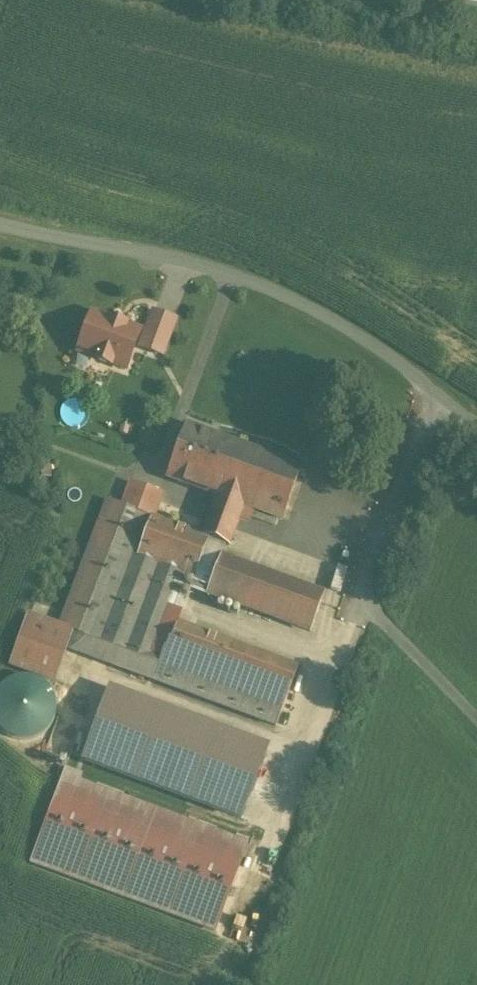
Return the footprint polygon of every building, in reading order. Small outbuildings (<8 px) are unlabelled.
[(82,311),(67,355),(121,373),(136,330),(82,311)] [(156,361),(170,320),(144,311),(129,352),(156,361)] [(246,449),(185,426),(167,477),(217,495),(228,499),(246,449)] [(228,499),(217,495),(201,536),(209,539),(228,546),(243,505),(282,519),(301,469),(246,449),(228,499)] [(160,495),(131,484),(123,506),(152,518),(160,495)] [(123,506),(120,505),(72,632),(66,648),(275,726),(297,667),(177,622),(167,649),(164,648),(161,657),(153,654),(178,587),(190,591),(209,539),(201,536),(153,518),(152,518),(123,506)] [(342,541),(336,543),(334,549),(337,554),(342,556),(348,554),(350,548),(347,543),(342,541)] [(324,594),(220,556),(207,594),(310,632),(324,594)] [(72,632),(27,616),(9,665),(54,681),(66,648),(72,632)] [(54,708),(52,697),(45,687),(35,680),(23,678),(11,681),(1,688),(0,690),(0,728),(2,731),(12,738),(24,740),(36,737),(46,730),(52,720),(54,708)] [(104,691),(77,768),(241,825),(268,748),(104,691)] [(239,845),(71,782),(73,775),(56,769),(22,862),(207,931),(239,845)]
